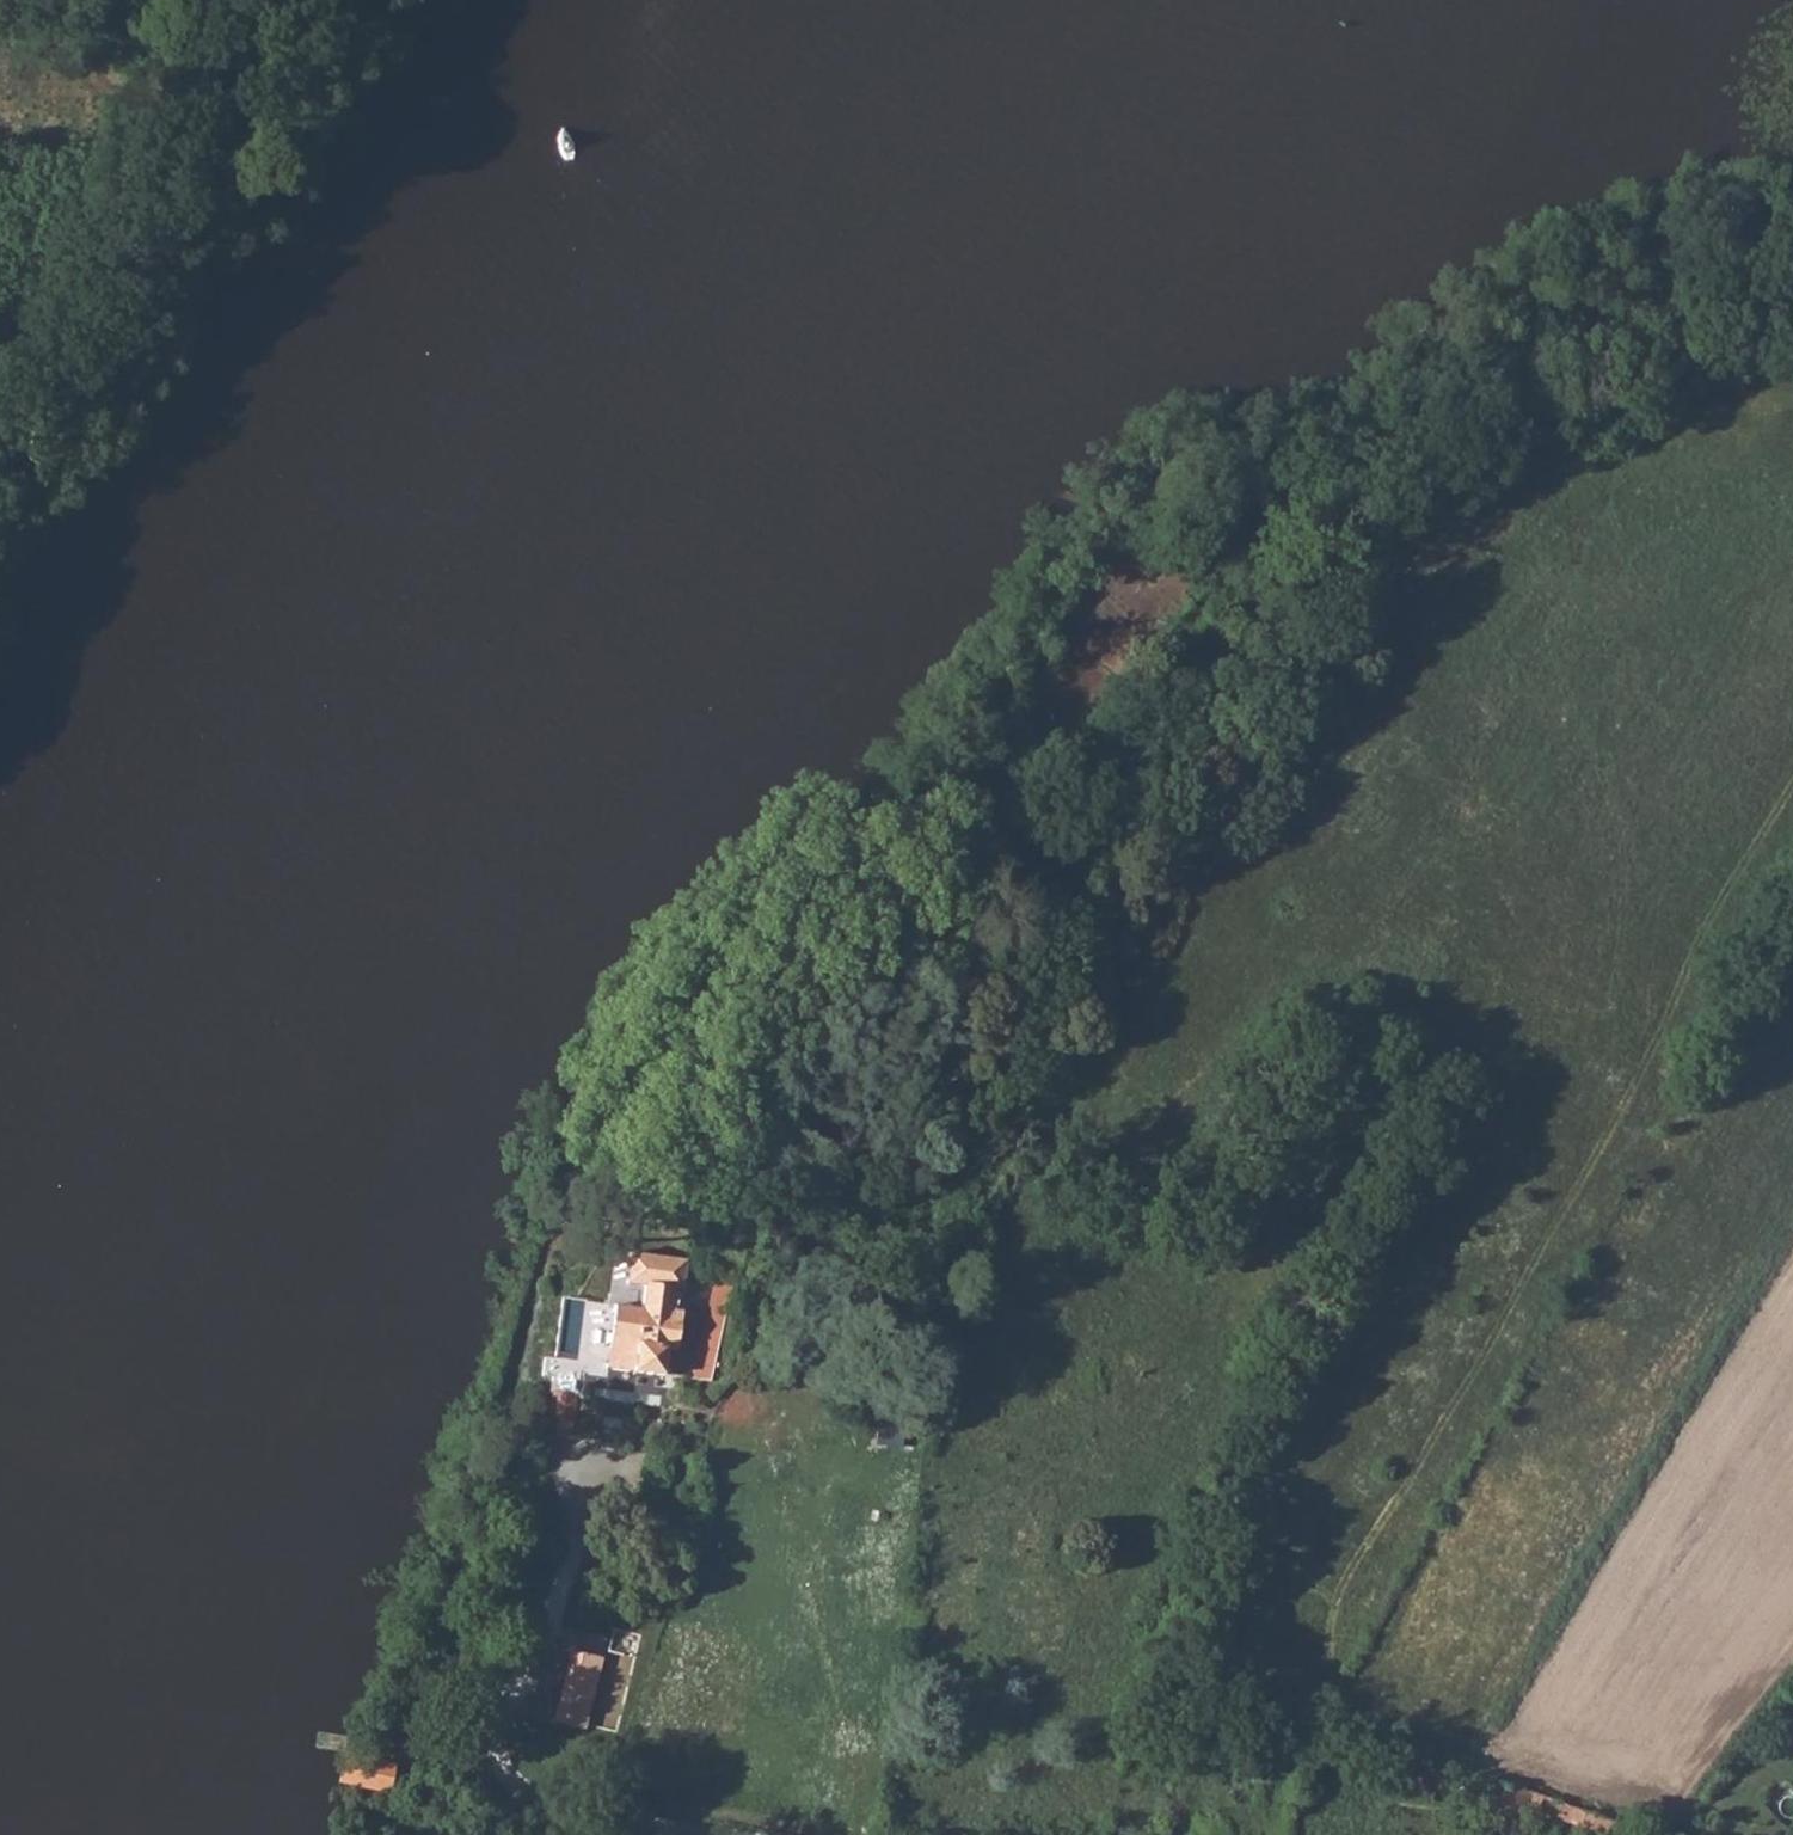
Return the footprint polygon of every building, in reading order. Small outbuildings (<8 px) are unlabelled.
[(634,1355),(688,1365),(694,1339),(702,1340),(710,1305),(697,1301),(700,1280),(672,1275),(666,1298),(645,1295),(634,1355)] [(576,1427),(596,1430),(605,1382),(584,1377),(576,1427)] [(558,1722),(592,1727),(603,1655),(568,1650),(558,1722)] [(1524,1822),(1530,1807),(1604,1834),(1615,1834),(1619,1826),(1496,1779),(1485,1807),(1524,1822)]
